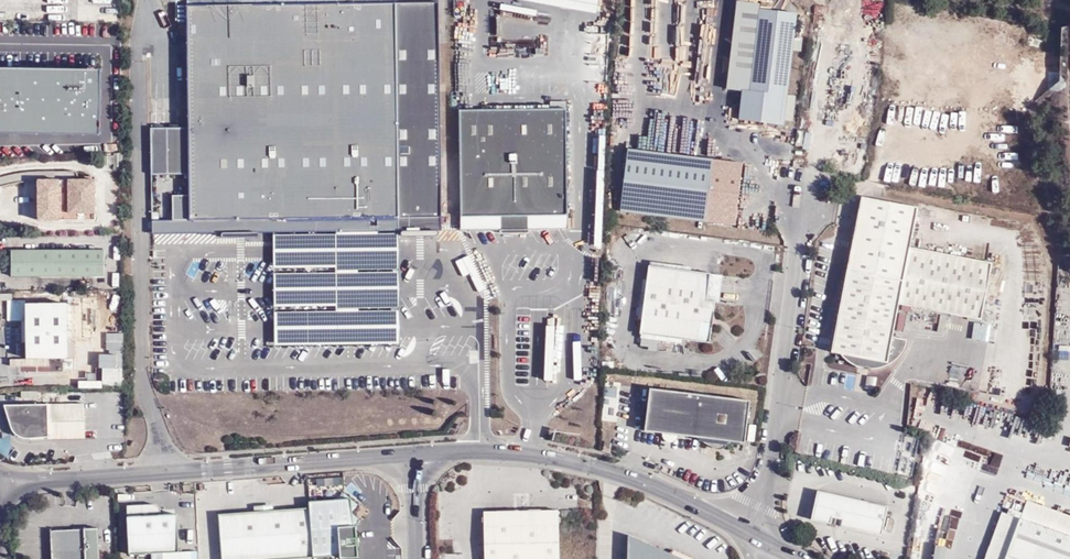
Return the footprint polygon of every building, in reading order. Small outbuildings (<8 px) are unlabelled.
[(190,221),(400,218),(443,217),(440,0),(187,0),(189,128),(167,128),(151,128),(152,174),(167,174),(189,174),(190,221)] [(596,15),(599,0),(516,0),(596,15)] [(796,96),(788,95),(793,51),(794,43),(801,44),(802,37),(795,36),(798,14),(760,9),(761,4),(739,2),(728,90),(743,91),(739,119),(784,125),(785,120),(793,121),(796,96)] [(456,92),(470,92),(470,78),(456,78),(456,92)] [(569,229),(569,216),(567,108),(476,110),(460,110),(461,217),(461,230),(569,229)] [(0,115),(0,149),(68,148),(67,113),(0,115)] [(773,135),(768,143),(778,150),(784,143),(773,135)] [(628,149),(620,212),(736,225),(743,163),(628,149)] [(40,219),(96,219),(96,180),(40,180),(40,219)] [(893,337),(899,304),(982,320),(993,263),(911,247),(919,208),(862,197),(859,213),(832,352),(873,360),(872,370),(876,369),(881,368),(886,366),(891,364),(895,361),(900,357),(904,352),(905,350),(906,346),(908,340),(893,337)] [(400,218),(400,231),(443,231),(443,217),(400,218)] [(190,221),(159,220),(152,220),(152,235),(273,232),(274,256),(274,295),(275,331),(275,349),(401,348),(401,327),(401,293),(400,251),(400,231),(400,218),(190,221)] [(104,250),(12,251),(11,276),(104,276),(104,250)] [(658,351),(659,342),(683,344),(684,340),(711,343),(716,302),(719,302),(722,275),(691,271),(692,267),(649,262),(640,337),(643,337),(642,345),(648,346),(647,350),(658,351)] [(973,340),(987,340),(987,322),(973,322),(973,340)] [(554,325),(540,325),(541,379),(555,379),(554,325)] [(102,384),(122,384),(122,366),(102,366),(102,384)] [(875,389),(877,376),(868,374),(866,388),(875,389)] [(744,443),(749,400),(650,388),(645,431),(698,437),(706,444),(717,448),(721,448),(727,445),(731,441),(744,443)] [(69,430),(85,430),(84,404),(68,404),(48,405),(48,438),(69,439),(69,430)] [(48,438),(48,405),(3,406),(12,433),(19,439),(48,438)] [(85,438),(85,430),(69,430),(69,439),(85,438)] [(357,527),(357,526),(354,526),(353,514),(353,513),(360,506),(344,491),(337,500),(309,502),(310,507),(282,509),(219,512),(221,558),(293,558),(310,558),(342,556),(342,558),(359,557),(357,527)] [(818,491),(811,520),(883,536),(889,507),(818,491)] [(985,558),(1069,558),(1069,516),(1027,501),(1020,519),(1002,512),(985,558)] [(180,553),(178,515),(155,516),(155,505),(128,506),(130,555),(180,553)] [(485,558),(560,558),(559,511),(484,512),(485,558)] [(357,526),(357,527),(362,520),(353,513),(353,514),(354,526),(357,526)] [(52,558),(100,558),(99,528),(51,530),(52,558)] [(628,535),(627,558),(694,558),(674,550),(669,553),(628,535)] [(942,544),(932,544),(932,558),(942,558),(942,544)]
